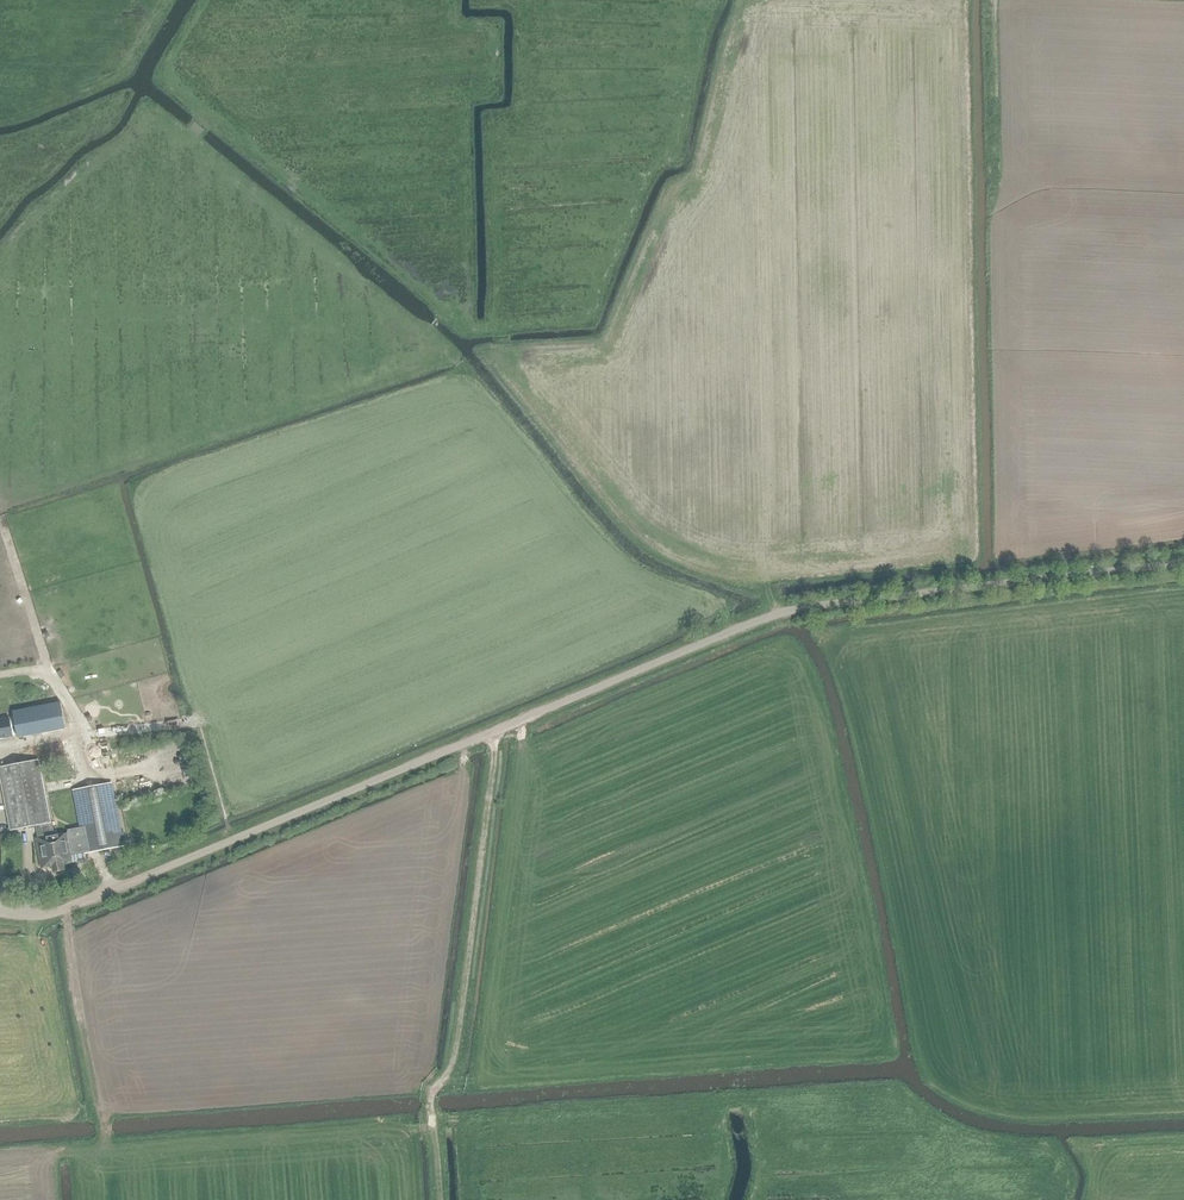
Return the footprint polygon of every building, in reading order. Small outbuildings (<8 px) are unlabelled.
[(59,702),(56,702),(18,709),(12,710),(17,737),(64,727),(60,707),(59,702)] [(96,750),(98,763),(120,759),(118,747),(96,750)] [(41,869),(52,867),(53,873),(64,871),(63,865),(73,863),(72,856),(84,853),(84,854),(123,847),(111,784),(73,791),(79,827),(67,830),(68,833),(57,835),(57,834),(52,835),(50,823),(38,760),(0,767),(0,773),(11,830),(38,825),(40,837),(35,838),(41,869)]
